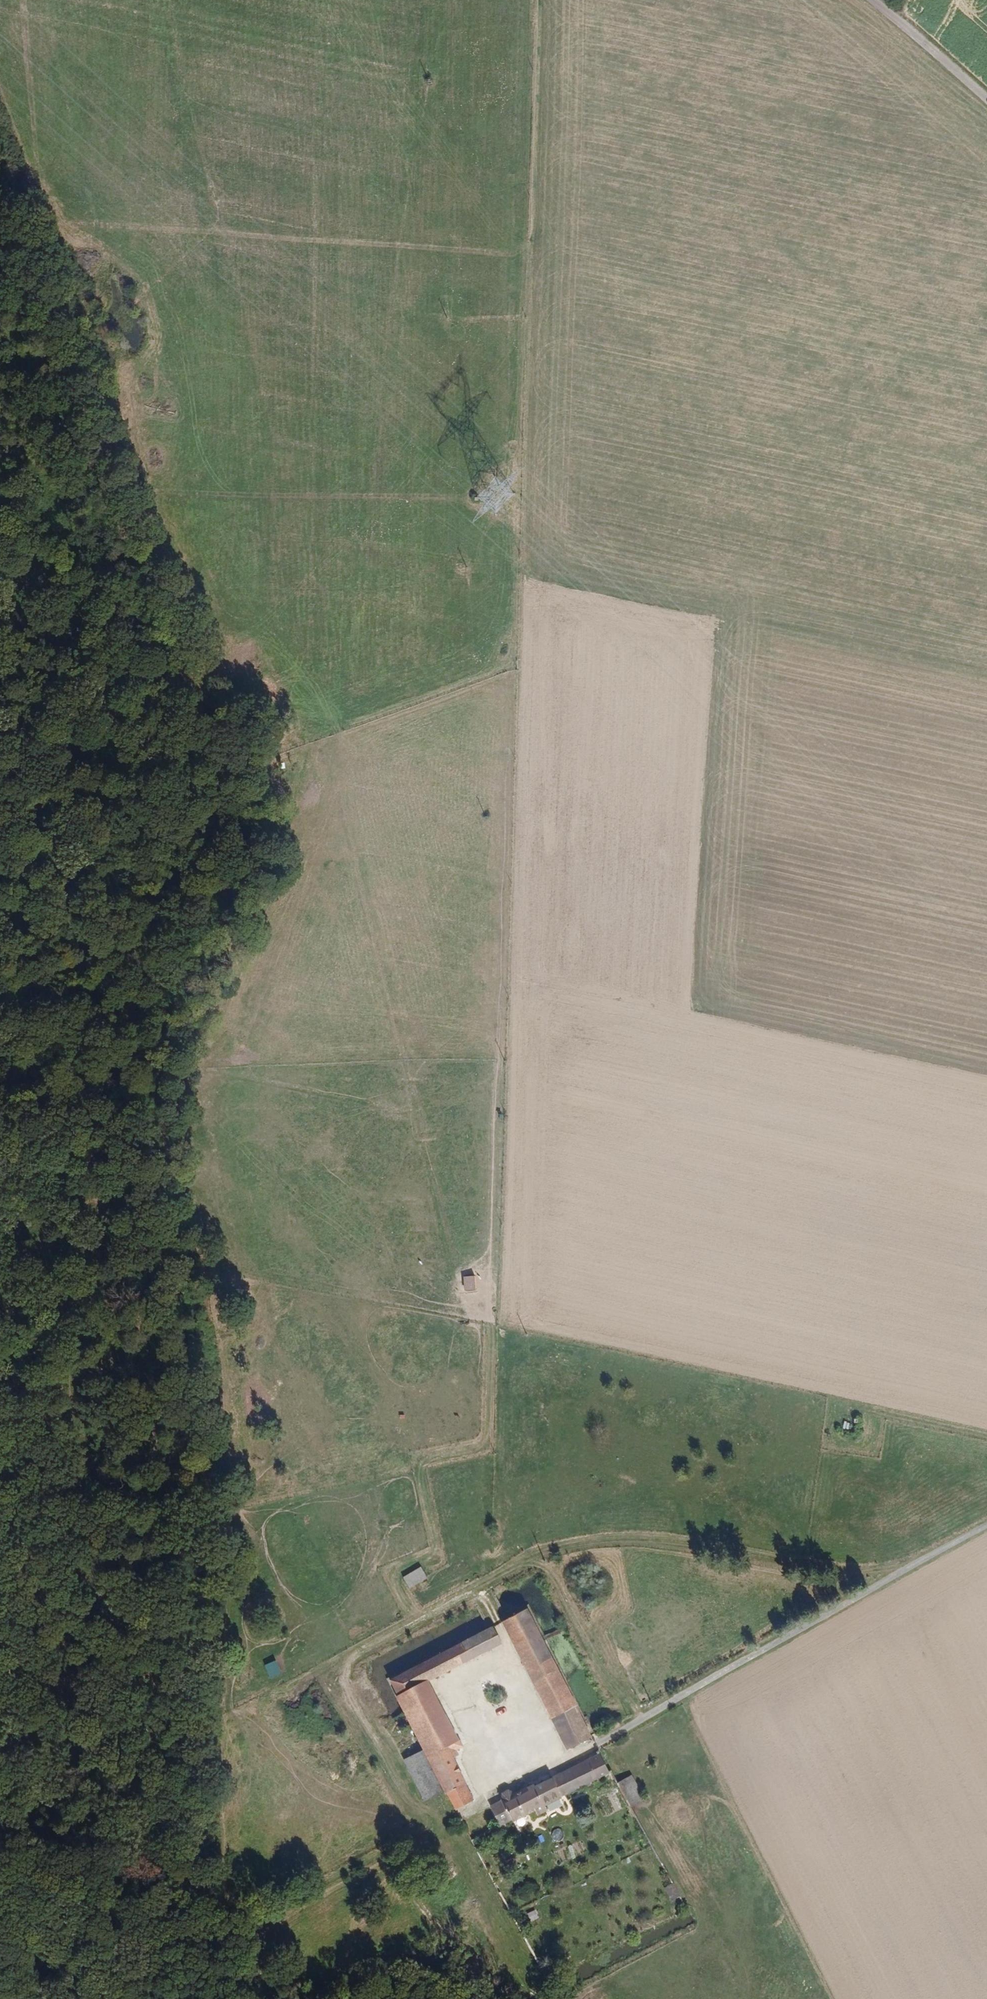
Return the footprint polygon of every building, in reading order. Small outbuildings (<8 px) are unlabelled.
[(402,1576),(408,1588),(428,1578),(421,1566),(402,1576)] [(561,1738),(588,1725),(586,1722),(524,1594),(503,1604),(496,1608),(561,1738)] [(425,1668),(498,1631),(488,1612),(484,1614),(384,1667),(399,1698),(417,1735),(437,1775),(448,1796),(465,1787),(445,1745),(452,1741),(449,1736),(455,1732),(425,1668)] [(264,1665),(269,1677),(281,1673),(276,1660),(264,1665)] [(622,1695),(629,1691),(626,1684),(619,1688),(622,1695)] [(398,1744),(418,1785),(437,1775),(417,1735),(398,1744)] [(604,1773),(612,1769),(602,1748),(594,1753),(604,1773)] [(561,1794),(604,1773),(594,1753),(551,1774),(561,1794)] [(560,1800),(561,1794),(551,1774),(534,1783),(532,1781),(514,1790),(507,1787),(504,1787),(501,1788),(500,1790),(500,1794),(500,1797),(495,1800),(498,1805),(503,1802),(511,1818),(522,1813),(525,1817),(560,1800)] [(631,1806),(644,1799),(631,1774),(618,1781),(631,1806)] [(675,1883),(664,1886),(670,1902),(680,1898),(675,1883)] [(535,1909),(527,1914),(532,1923),(540,1919),(535,1909)]
